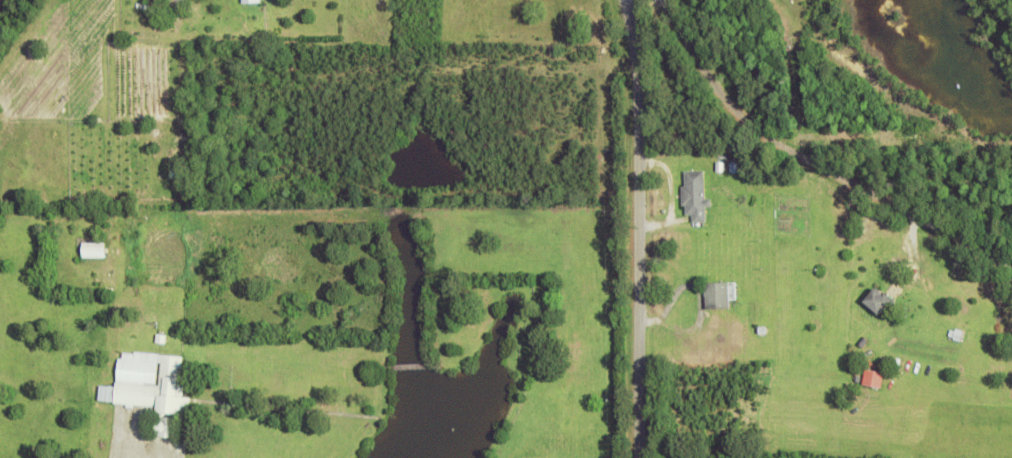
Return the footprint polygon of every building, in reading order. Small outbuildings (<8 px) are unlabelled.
[(713,199),(713,207),(706,207),(707,223),(694,223),(694,216),(687,216),(687,206),(684,206),(684,188),(686,188),(686,171),(706,171),(707,199),(713,199)] [(85,258),(85,243),(106,244),(106,258),(85,258)] [(707,284),(730,283),(731,309),(707,310),(707,284)] [(894,299),(898,302),(894,308),(891,305),(881,316),(874,310),(872,312),(869,309),(870,308),(865,303),(878,288),(884,294),(883,295),(891,302),(894,299)] [(958,330),(960,319),(971,321),(969,332),(958,330)] [(157,343),(158,335),(168,336),(167,344),(157,343)] [(161,356),(185,357),(183,379),(186,379),(185,398),(192,399),(191,416),(167,415),(167,418),(183,419),(181,439),(156,438),(158,417),(162,417),(162,414),(158,414),(159,407),(115,404),(115,402),(100,401),(101,386),(116,387),(117,383),(118,383),(120,359),(124,359),(124,353),(136,354),(136,352),(161,354),(161,356)] [(882,388),(885,373),(867,368),(863,384),(882,388)]
